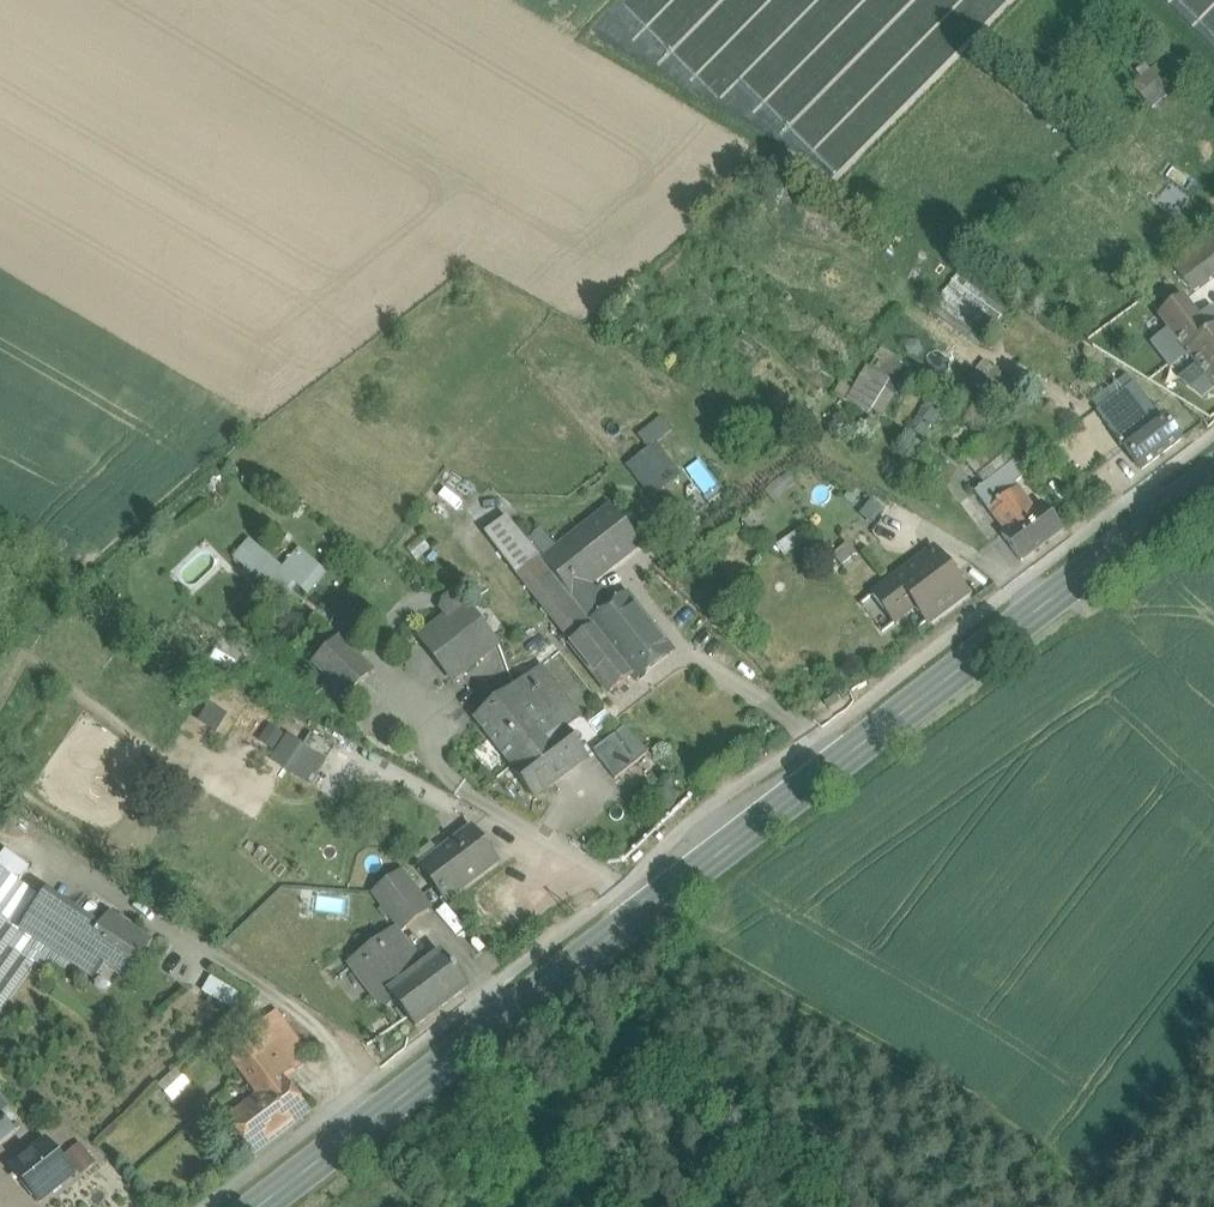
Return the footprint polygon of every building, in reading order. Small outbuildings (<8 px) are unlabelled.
[(1152,109),(1175,90),(1170,85),(1183,74),(1168,58),(1133,88),(1152,109)] [(1213,277),(1213,233),(1172,265),(1185,284),(1194,292),(1213,277)] [(957,276),(930,311),(979,347),(1006,313),(957,276)] [(1115,276),(1104,284),(1118,304),(1130,296),(1115,276)] [(1213,387),(1213,332),(1210,335),(1183,299),(1164,314),(1191,349),(1188,352),(1213,387)] [(960,396),(974,373),(950,359),(936,382),(960,396)] [(960,396),(990,414),(1010,382),(979,364),(974,373),(960,396)] [(844,405),(870,420),(889,387),(864,372),(844,405)] [(1115,399),(1115,400),(1123,395),(1134,386),(1127,376),(1108,391),(1115,399)] [(1122,407),(1105,420),(1142,470),(1181,440),(1163,416),(1159,419),(1134,386),(1123,395),(1136,412),(1129,417),(1122,407)] [(928,442),(953,404),(935,392),(910,429),(928,442)] [(1123,395),(1115,400),(1122,407),(1129,417),(1136,412),(1123,395)] [(1105,420),(1122,407),(1115,400),(1115,399),(1098,412),(1105,420)] [(640,435),(651,449),(674,431),(664,417),(640,435)] [(899,484),(925,446),(911,437),(884,475),(899,484)] [(978,478),(985,486),(1004,471),(1015,485),(1027,476),(1010,453),(978,478)] [(1002,536),(1022,562),(1063,531),(1044,505),(1036,511),(1015,485),(1004,471),(985,486),(976,493),(1006,533),(1002,536)] [(872,499),(864,515),(877,522),(885,506),(872,499)] [(585,533),(610,565),(640,542),(615,510),(585,533)] [(516,574),(538,557),(507,519),(486,534),(516,574)] [(585,533),(563,551),(587,582),(588,583),(610,565),(585,533)] [(240,561),(270,586),(285,568),(255,543),(240,561)] [(570,596),(587,582),(563,551),(559,546),(541,560),(570,596)] [(285,568),(270,586),(285,600),(297,585),(306,592),(323,572),(299,552),(285,568)] [(915,563),(872,594),(895,624),(915,609),(928,625),(969,594),(939,554),(919,569),(915,563)] [(571,643),(594,626),(581,610),(570,596),(541,560),(539,556),(538,557),(516,574),(571,643)] [(581,610),(599,596),(588,583),(587,582),(570,596),(581,610)] [(443,612),(452,615),(421,639),(453,680),(499,644),(468,603),(467,604),(466,602),(453,595),(452,598),(447,597),(443,612)] [(594,626),(611,612),(611,611),(599,596),(581,610),(594,626)] [(594,626),(571,643),(610,695),(633,676),(638,682),(640,680),(636,675),(666,652),(670,656),(672,654),(627,598),(611,611),(611,612),(594,626)] [(346,634),(317,664),(347,694),(371,670),(357,656),(362,650),(346,634)] [(245,659),(250,647),(224,636),(219,648),(245,659)] [(636,675),(640,680),(670,656),(666,652),(636,675)] [(529,676),(568,726),(580,717),(542,667),(529,676)] [(373,672),(371,670),(347,694),(349,696),(373,672)] [(563,729),(563,730),(568,726),(529,676),(515,687),(553,736),(563,729)] [(553,736),(515,687),(496,702),(488,708),(474,719),(512,768),(520,762),(553,736)] [(488,708),(496,702),(491,694),(482,701),(488,708)] [(553,736),(520,762),(543,791),(586,759),(563,730),(563,729),(553,736)] [(649,754),(624,729),(594,752),(615,780),(649,754)] [(311,735),(304,747),(327,761),(335,749),(311,735)] [(287,772),(313,787),(327,761),(304,747),(291,766),(287,772)] [(520,762),(512,768),(535,797),(543,791),(520,762)] [(474,829),(464,837),(465,838),(441,856),(441,854),(440,855),(441,856),(425,868),(443,891),(441,893),(443,896),(445,894),(448,898),(498,861),(474,829)] [(0,860),(0,868),(19,883),(29,869),(7,851),(0,860)] [(22,938),(24,933),(45,902),(19,883),(0,868),(0,922),(22,938)] [(430,910),(402,874),(380,891),(375,894),(402,931),(430,910)] [(45,902),(24,933),(52,951),(54,953),(71,927),(72,928),(76,922),(59,911),(45,902)] [(92,942),(87,939),(82,947),(125,976),(147,942),(109,916),(92,942)] [(24,986),(52,951),(24,933),(22,938),(0,922),(0,1018),(24,986)] [(72,928),(71,927),(54,953),(71,964),(82,947),(87,939),(88,938),(72,928)] [(389,995),(415,975),(409,967),(416,961),(395,934),(353,966),(382,1005),(391,997),(389,995)] [(415,975),(389,995),(391,997),(415,1029),(468,989),(456,974),(458,973),(454,968),(453,970),(442,955),(415,975)] [(269,1020),(302,1063),(310,1057),(277,1014),(269,1020)] [(259,1028),(291,1071),(302,1063),(269,1020),(259,1028)] [(235,1061),(262,1097),(229,1121),(253,1152),(307,1112),(283,1081),(293,1073),(291,1071),(259,1028),(258,1027),(245,1037),(253,1047),(235,1061)] [(1,1114),(8,1108),(0,1098),(0,1113),(1,1114)] [(16,1133),(1,1114),(0,1113),(0,1145),(16,1133)] [(11,1173),(37,1204),(74,1175),(48,1143),(11,1173)]
